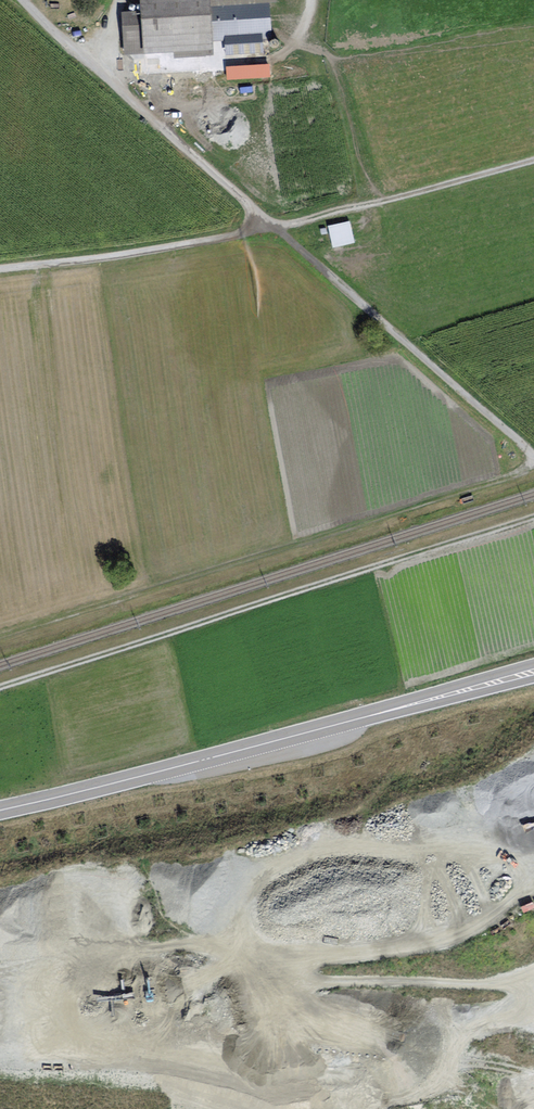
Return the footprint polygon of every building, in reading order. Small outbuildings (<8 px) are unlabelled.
[(137,17),(121,18),(123,57),(208,52),(208,42),(268,39),(266,6),(273,6),(273,0),(136,0),(137,17)] [(270,67),(226,69),(227,77),(270,74),(270,67)] [(329,223),(332,245),(354,242),(351,220),(329,223)] [(521,904),(524,911),(533,908),(533,900),(521,904)]
